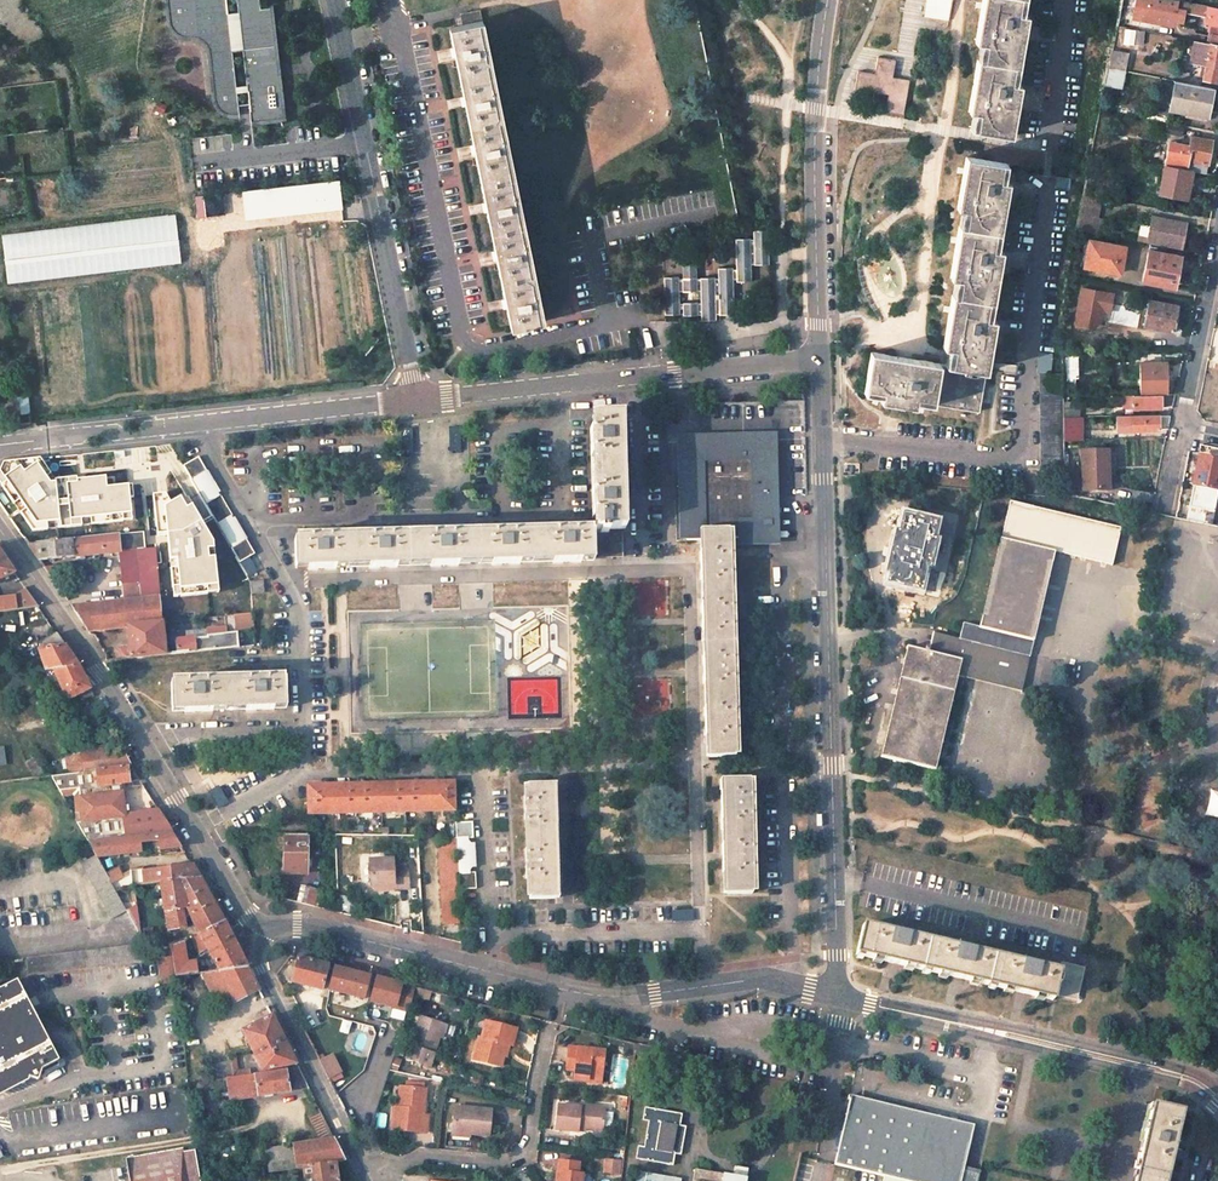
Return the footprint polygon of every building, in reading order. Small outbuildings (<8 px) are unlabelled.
[(228,116),(239,115),(236,92),(243,91),(247,91),(250,123),(284,119),(271,7),(260,8),(259,0),(165,0),(168,24),(176,35),(198,40),(205,46),(213,100),(220,112),(228,116)] [(951,0),(928,0),(926,10),(938,13),(938,18),(948,19),(951,0)] [(974,42),(979,42),(967,112),(972,112),(970,129),(1010,137),(1017,100),(1020,84),(1015,83),(1023,35),(1027,15),(1021,14),(1024,0),(981,0),(974,42)] [(1179,0),(1135,0),(1133,10),(1123,8),(1120,20),(1116,19),(1115,25),(1170,36),(1174,20),(1181,22),(1183,12),(1205,16),(1204,24),(1211,26),(1209,33),(1211,33),(1209,43),(1217,45),(1217,8),(1194,3),(1179,0)] [(480,10),(461,14),(464,25),(450,28),(455,53),(465,101),(474,150),(486,207),(495,253),(505,303),(510,326),(543,320),(480,10)] [(1181,22),(1174,20),(1170,36),(1178,37),(1181,22)] [(1122,29),(1121,43),(1141,44),(1142,31),(1122,29)] [(1194,40),(1190,60),(1205,64),(1202,78),(1216,82),(1217,74),(1217,45),(1209,43),(1194,40)] [(1128,51),(1111,48),(1107,65),(1124,69),(1128,51)] [(894,59),(877,56),(874,73),(856,70),(854,87),(888,93),(885,110),(903,113),(909,79),(892,76),(894,59)] [(446,109),(437,67),(433,68),(438,87),(421,90),(426,113),(446,109)] [(1210,87),(1175,80),(1169,108),(1204,115),(1210,87)] [(1183,124),(1167,121),(1165,131),(1181,135),(1183,124)] [(1188,145),(1168,142),(1164,165),(1192,170),(1205,172),(1211,140),(1190,136),(1188,145)] [(1005,163),(964,156),(955,208),(960,208),(949,277),(955,278),(943,345),(948,346),(945,364),(871,351),(863,392),(881,394),(880,400),(915,406),(916,400),(979,411),(981,397),(994,319),(990,317),(1002,249),(997,248),(1007,194),(1009,180),(1002,179),(1005,163)] [(1192,170),(1164,165),(1159,193),(1186,198),(1192,170)] [(1099,196),(1082,193),(1078,211),(1095,214),(1099,196)] [(1095,214),(1078,211),(1074,228),(1092,231),(1095,214)] [(1187,221),(1151,215),(1149,225),(1147,236),(1138,235),(1137,239),(1182,249),(1187,221)] [(1147,236),(1149,225),(1140,223),(1138,235),(1147,236)] [(663,278),(664,315),(679,315),(679,309),(682,309),(683,316),(697,316),(697,315),(701,315),(701,321),(716,320),(716,314),(719,314),(720,316),(734,315),(733,279),(737,279),(737,283),(751,282),(751,264),(755,264),(755,266),(769,265),(769,231),(754,231),(754,240),(750,240),(750,239),(735,239),(736,270),(733,270),(733,269),(719,269),(719,279),(715,279),(700,279),(696,279),(696,260),(681,261),(682,280),(678,280),(678,278),(663,278)] [(1089,239),(1084,238),(1078,264),(1083,265),(1089,239)] [(1124,246),(1089,239),(1083,265),(1119,272),(1124,246)] [(1180,256),(1148,249),(1141,281),(1161,285),(1162,279),(1175,282),(1180,256)] [(1102,309),(1106,292),(1081,286),(1074,322),(1091,325),(1100,319),(1102,309)] [(1106,292),(1102,309),(1109,311),(1112,293),(1106,292)] [(1176,305),(1147,299),(1143,325),(1172,331),(1176,305)] [(1165,362),(1139,363),(1139,392),(1166,391),(1165,362)] [(1055,374),(1039,375),(1039,466),(1056,466),(1055,374)] [(1160,394),(1133,394),(1133,407),(1161,407),(1160,394)] [(26,395),(9,396),(10,415),(28,413),(26,395)] [(1076,407),(1062,408),(1062,416),(1076,416),(1076,407)] [(307,540),(294,540),(295,565),(307,565),(307,568),(321,568),(336,567),(336,564),(369,563),(369,567),(384,566),(397,566),(397,562),(429,561),(430,565),(444,565),(458,565),(458,561),(491,560),(491,564),(506,563),(520,563),(519,559),(552,558),(552,562),(566,562),(581,561),(581,557),(620,557),(620,516),(624,516),(623,505),(623,498),(619,497),(619,488),(618,455),(618,446),(622,446),(621,437),(621,427),(617,427),(617,415),(592,415),(593,428),(589,428),(590,456),(593,456),(594,488),(591,488),(592,517),(595,517),(595,529),(592,528),(592,532),(580,533),(580,529),(552,530),(552,533),(519,534),(519,531),(490,532),(490,535),(458,535),(458,532),(429,533),(429,536),(396,537),(396,534),(368,535),(368,538),(335,539),(335,536),(307,537),(307,540)] [(1158,415),(1124,415),(1124,429),(1158,429),(1158,415)] [(1076,416),(1062,416),(1062,439),(1082,438),(1082,416),(1076,416)] [(728,549),(728,539),(772,538),(770,441),(743,442),(683,443),(683,423),(665,424),(667,496),(675,496),(676,541),(703,540),(703,551),(700,551),(700,563),(700,578),(704,579),(705,602),(701,603),(701,616),(701,631),(705,631),(706,655),(702,655),(703,669),(703,683),(707,683),(707,707),(704,707),(704,720),(705,735),(708,735),(709,756),(734,756),(734,736),(737,735),(736,704),(732,704),(732,683),(736,683),(735,652),(731,652),(731,631),(734,631),(733,600),(729,600),(729,579),(732,579),(732,549),(728,549)] [(1108,451),(1082,451),(1083,490),(1105,490),(1105,474),(1109,473),(1108,451)] [(1200,455),(1186,519),(1211,524),(1217,490),(1217,458),(1200,455)] [(198,457),(182,466),(239,563),(255,554),(198,457)] [(5,463),(0,475),(0,483),(36,536),(141,523),(137,484),(102,487),(100,471),(52,476),(39,459),(5,463)] [(856,482),(842,483),(842,500),(858,499),(856,482)] [(188,493),(153,497),(157,533),(165,532),(171,600),(224,595),(221,544),(188,493)] [(907,647),(881,756),(935,769),(958,671),(1023,687),(1054,550),(1111,564),(1120,526),(1009,500),(978,626),(962,622),(958,639),(933,633),(930,648),(925,647),(924,652),(907,647)] [(937,521),(903,514),(887,580),(921,588),(926,567),(930,568),(936,539),(933,538),(937,521)] [(76,539),(28,545),(32,552),(39,561),(119,553),(124,599),(121,599),(122,603),(72,607),(78,617),(87,631),(127,627),(162,622),(160,598),(155,548),(145,550),(143,532),(111,536),(76,539)] [(14,572),(0,553),(0,578),(14,572)] [(54,567),(44,568),(57,586),(64,581),(54,567)] [(64,581),(57,586),(62,593),(69,587),(64,581)] [(263,581),(250,581),(251,593),(264,593),(263,581)] [(69,587),(62,593),(66,599),(73,593),(69,587)] [(37,606),(25,588),(16,596),(18,608),(37,606)] [(16,596),(0,597),(0,610),(18,608),(16,596)] [(229,630),(252,629),(251,613),(227,615),(229,630)] [(162,622),(127,627),(129,645),(117,646),(115,650),(117,659),(165,654),(162,622)] [(237,632),(211,635),(212,649),(238,646),(237,632)] [(78,664),(57,635),(45,642),(45,646),(40,648),(48,670),(54,669),(69,698),(85,692),(88,698),(94,695),(78,664)] [(193,637),(176,639),(177,653),(212,649),(211,635),(196,637),(197,639),(194,639),(193,637)] [(183,682),(171,683),(172,709),(183,708),(183,712),(198,711),(212,711),(212,707),(244,706),(245,710),(260,709),(274,709),(274,705),(285,705),(284,679),(273,679),(273,677),(244,677),(244,681),(211,682),(211,679),(183,680),(183,682)] [(0,701),(0,768),(31,765),(29,761),(0,701)] [(133,766),(121,745),(82,750),(82,754),(85,770),(128,765),(128,767),(132,766),(133,766)] [(85,770),(82,754),(67,757),(69,772),(85,770)] [(31,765),(36,777),(46,776),(36,758),(29,761),(31,765)] [(110,783),(140,779),(132,766),(128,767),(128,765),(85,770),(69,772),(53,775),(61,790),(79,787),(84,822),(124,816),(126,816),(122,791),(111,793),(110,783)] [(748,779),(724,779),(724,791),(720,791),(720,804),(721,820),(725,820),(725,843),(722,844),(722,857),(722,872),(726,872),(726,893),(751,892),(751,873),(754,872),(753,842),(750,842),(749,821),(752,821),(751,791),(748,790),(748,779)] [(320,784),(307,784),(308,814),(454,811),(453,781),(433,782),(410,782),(388,783),(365,783),(343,784),(320,784)] [(551,785),(526,785),(527,796),(524,796),(524,827),(527,827),(528,848),(525,848),(525,879),(528,879),(529,898),(554,898),(553,877),(557,878),(557,863),(556,849),(553,849),(552,826),(556,825),(555,811),(555,796),(551,797),(551,785)] [(79,787),(61,790),(64,795),(74,794),(78,820),(80,823),(84,822),(79,787)] [(172,830),(160,810),(126,816),(124,816),(127,836),(130,836),(172,830)] [(454,823),(455,837),(458,890),(475,889),(474,876),(469,876),(469,868),(474,868),(473,844),(467,844),(467,839),(473,838),(472,822),(454,823)] [(162,849),(183,847),(175,829),(172,830),(130,836),(132,852),(143,851),(142,842),(162,840),(162,849)] [(308,835),(285,834),(284,873),(307,873),(308,835)] [(127,836),(90,842),(97,854),(98,856),(132,852),(130,836),(127,836)] [(454,839),(439,839),(442,924),(458,924),(454,839)] [(98,856),(97,854),(82,862),(114,917),(128,910),(112,881),(108,873),(98,856)] [(373,886),(392,885),(392,890),(408,889),(407,869),(393,870),(392,859),(368,860),(370,886),(373,886)] [(201,877),(193,864),(146,870),(145,868),(132,870),(134,885),(145,883),(145,884),(160,882),(201,877)] [(120,866),(108,873),(112,881),(125,874),(120,866)] [(213,900),(201,877),(160,882),(169,930),(187,927),(183,909),(186,909),(199,935),(224,922),(213,900)] [(318,890),(302,886),(298,902),(315,906),(318,890)] [(325,892),(318,890),(315,906),(322,908),(325,894),(325,892)] [(331,896),(325,894),(322,908),(328,910),(331,896)] [(355,909),(340,905),(340,912),(353,914),(355,909)] [(236,945),(224,922),(199,935),(191,940),(199,954),(207,949),(219,969),(219,971),(248,967),(236,945)] [(1059,970),(862,925),(855,954),(889,962),(957,978),(1019,992),(1051,1000),(1053,994),(1076,999),(1083,967),(1060,962),(1059,970)] [(143,950),(143,943),(130,945),(29,958),(30,974),(145,959),(143,950)] [(187,964),(183,943),(171,945),(173,957),(176,976),(199,973),(198,967),(202,966),(201,961),(187,964)] [(167,958),(165,947),(143,950),(145,959),(145,961),(159,959),(167,958)] [(176,976),(173,957),(167,958),(159,959),(163,978),(176,976)] [(304,959),(298,958),(292,981),(322,989),(328,965),(304,959)] [(260,991),(248,967),(219,971),(219,969),(202,972),(218,1004),(232,996),(237,1002),(260,991)] [(369,976),(335,967),(329,990),(363,999),(369,976)] [(414,987),(377,978),(371,1001),(408,1011),(414,987)] [(20,979),(4,988),(0,986),(0,1092),(30,1077),(39,1080),(44,1078),(46,1067),(61,1060),(20,979)] [(421,1013),(412,1045),(408,1057),(431,1064),(435,1053),(445,1021),(421,1013)] [(297,1063),(273,1016),(243,1032),(264,1071),(297,1063)] [(486,1020),(482,1036),(480,1036),(477,1047),(486,1049),(483,1061),(503,1066),(506,1056),(500,1055),(504,1043),(510,1045),(512,1045),(517,1029),(486,1020)] [(333,1054),(325,1039),(311,1046),(327,1078),(339,1071),(331,1055),(333,1054)] [(509,1051),(510,1045),(504,1043),(500,1055),(506,1056),(508,1057),(509,1051)] [(651,1047),(635,1043),(633,1054),(649,1058),(651,1047)] [(483,1061),(486,1049),(477,1047),(474,1059),(483,1061)] [(603,1076),(606,1052),(570,1047),(569,1054),(568,1060),(577,1061),(576,1070),(575,1078),(588,1079),(589,1075),(603,1076)] [(240,1070),(238,1057),(232,1058),(232,1063),(212,1066),(213,1080),(228,1078),(251,1075),(250,1068),(240,1070)] [(576,1070),(577,1061),(568,1060),(567,1069),(576,1070)] [(309,1088),(299,1068),(251,1075),(228,1078),(231,1100),(309,1088)] [(428,1089),(406,1086),(404,1111),(398,1110),(394,1110),(392,1130),(410,1132),(428,1134),(429,1117),(425,1116),(428,1089)] [(406,1086),(400,1086),(398,1110),(404,1111),(406,1086)] [(885,1176),(884,1180),(980,1180),(982,1173),(967,1169),(977,1125),(855,1097),(850,1095),(849,1099),(852,1100),(836,1165),(885,1176)] [(1152,1104),(1135,1180),(1165,1180),(1176,1136),(1181,1112),(1152,1104)] [(557,1129),(579,1132),(579,1129),(603,1132),(605,1107),(581,1105),(581,1108),(559,1105),(558,1118),(557,1129)] [(492,1111),(456,1107),(453,1133),(472,1135),(490,1136),(492,1111)] [(686,1114),(648,1108),(645,1121),(652,1123),(648,1148),(641,1147),(639,1160),(677,1167),(679,1154),(685,1156),(690,1126),(684,1125),(686,1114)] [(335,1140),(321,1112),(310,1117),(322,1142),(335,1140)] [(345,1161),(335,1140),(322,1142),(292,1147),(296,1169),(303,1168),(303,1166),(336,1161),(336,1163),(345,1161)] [(296,1169),(292,1147),(267,1151),(270,1173),(296,1169)] [(131,1180),(201,1180),(196,1151),(184,1152),(184,1148),(127,1158),(131,1180)] [(602,1173),(620,1176),(622,1161),(604,1158),(602,1173)] [(336,1161),(303,1166),(303,1168),(305,1180),(338,1180),(336,1163),(336,1161)] [(583,1174),(578,1173),(579,1163),(559,1161),(557,1172),(561,1172),(560,1180),(582,1180),(583,1174)] [(698,1169),(696,1180),(749,1180),(749,1178),(698,1169)] [(641,1172),(639,1180),(684,1180),(684,1179),(641,1172)]
